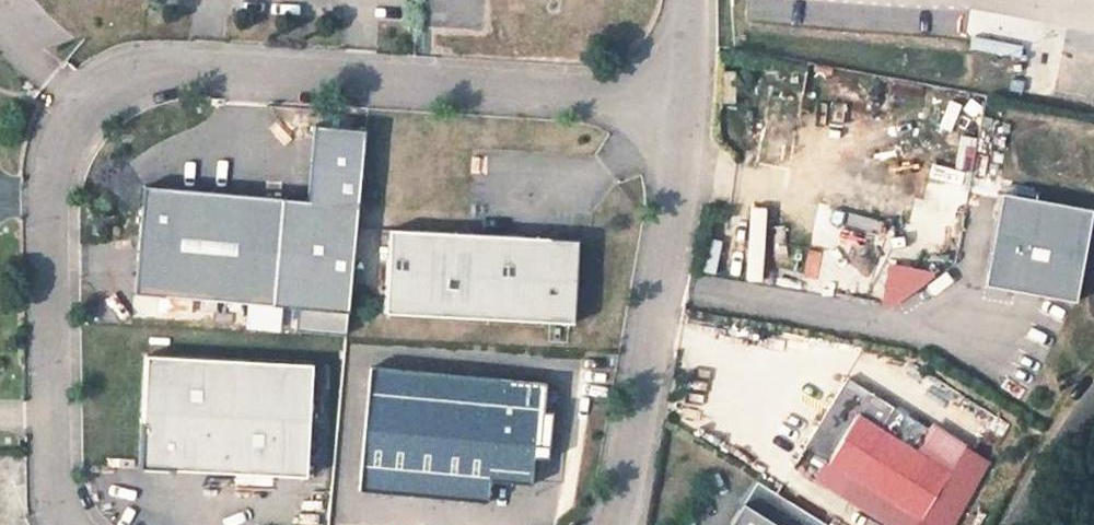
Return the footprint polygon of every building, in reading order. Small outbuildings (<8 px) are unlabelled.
[(347,315),(364,132),(314,128),(307,203),(144,187),(134,295),(347,315)] [(1073,298),(1090,208),(1001,192),(984,282),(1073,298)] [(756,278),(759,205),(744,204),(741,278),(756,278)] [(572,324),(577,240),(389,230),(384,313),(572,324)] [(713,268),(714,238),(702,237),(701,268),(713,268)] [(883,258),(874,301),(907,309),(917,266),(883,258)] [(303,478),(309,365),(143,356),(137,469),(303,478)] [(487,506),(489,485),(530,489),(532,462),(546,463),(550,416),(542,415),(544,387),(369,371),(358,495),(487,506)] [(878,430),(893,405),(845,377),(790,468),(885,524),(913,524),(946,471),(913,451),(878,430)] [(913,524),(947,524),(985,463),(927,428),(913,451),(946,471),(913,524)] [(755,483),(728,524),(823,524),(755,483)]
